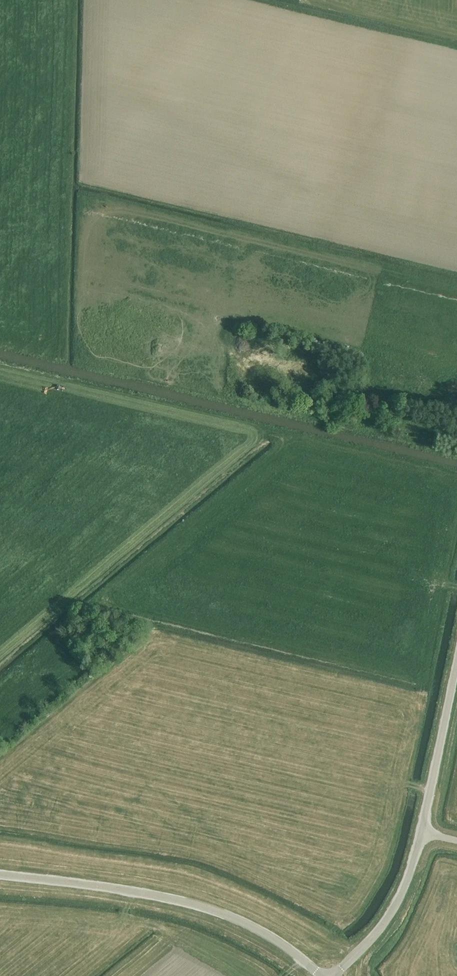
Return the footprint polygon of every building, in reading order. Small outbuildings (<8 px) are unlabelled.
[(263,390),(268,371),(263,369),(262,372),(259,371),(255,388),(263,390)]
